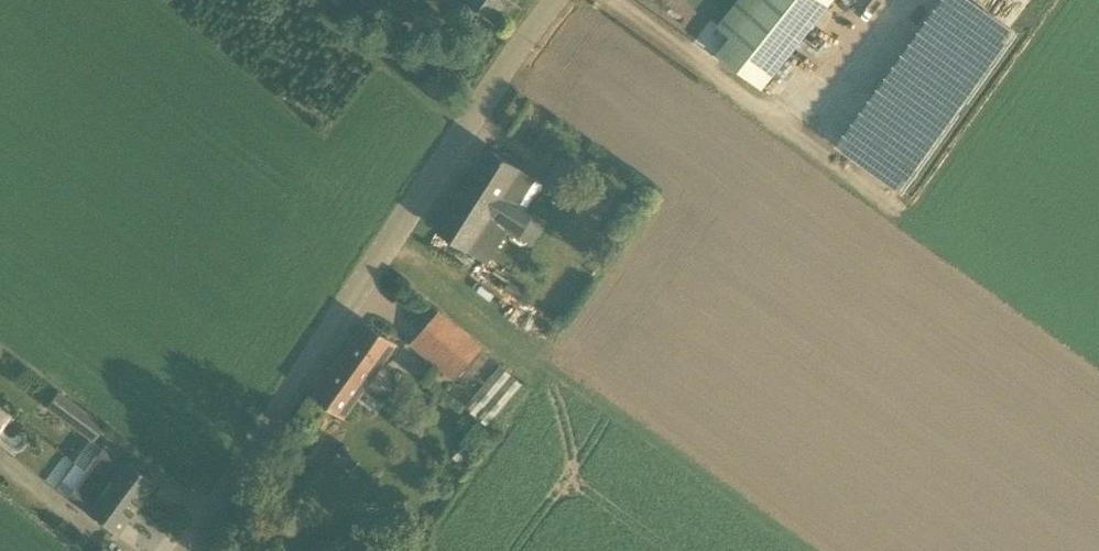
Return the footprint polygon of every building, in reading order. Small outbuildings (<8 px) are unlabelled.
[(495,18),(509,0),(471,0),(495,18)] [(732,36),(718,53),(762,89),(834,0),(765,0),(732,36)] [(1004,26),(963,0),(926,0),(832,148),(899,190),(1004,26)] [(519,234),(532,214),(502,194),(519,167),(489,148),(437,229),(478,255),(500,221),(519,234)] [(455,380),(481,350),(439,313),(413,343),(455,380)] [(341,414),(393,342),(366,322),(315,395),(341,414)] [(485,425),(523,383),(501,363),(463,404),(485,425)] [(92,440),(103,425),(57,391),(46,406),(92,440)] [(135,506),(153,481),(104,445),(86,469),(135,506)] [(115,532),(135,506),(86,469),(75,461),(55,488),(115,532)]
